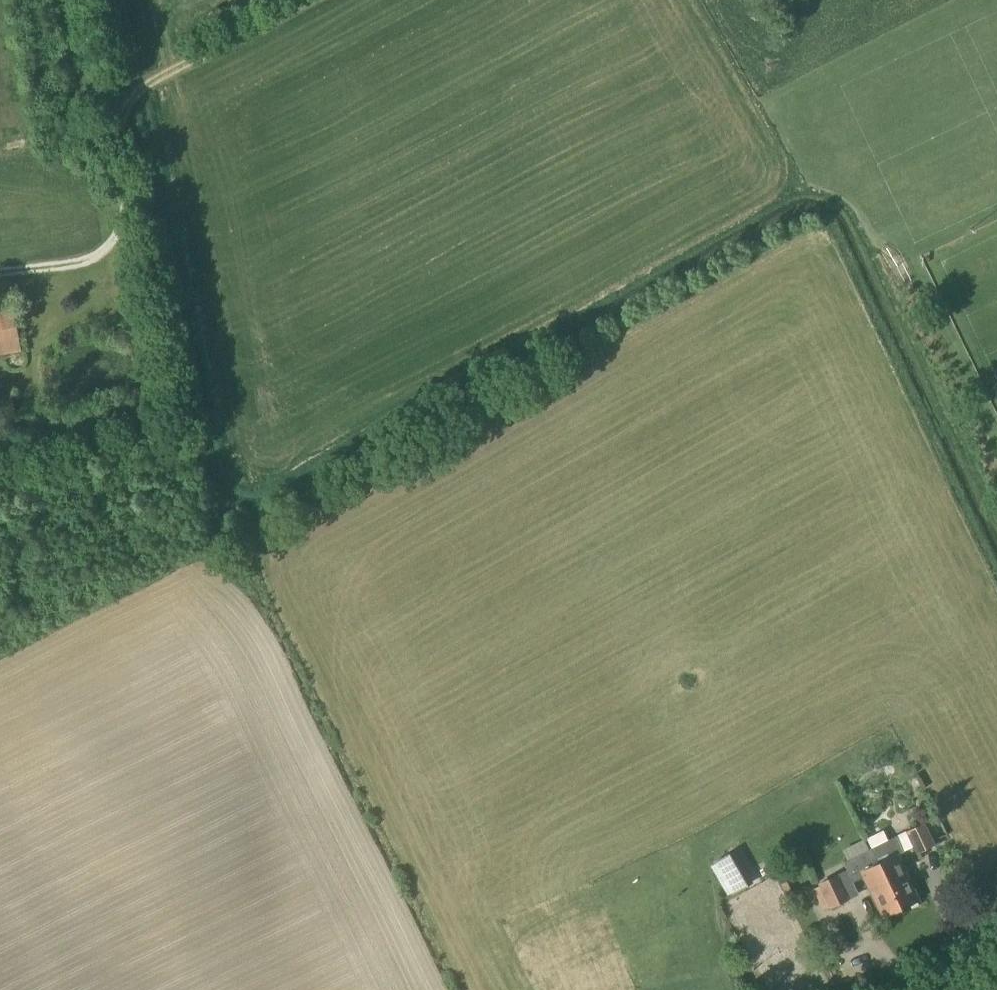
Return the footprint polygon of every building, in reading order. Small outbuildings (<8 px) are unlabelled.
[(21,350),(12,304),(0,306),(0,354),(21,350)] [(905,832),(912,848),(916,855),(935,845),(932,837),(924,822),(905,832)] [(903,852),(912,848),(905,832),(896,837),(843,862),(847,869),(836,875),(848,900),(859,895),(853,882),(863,877),(882,918),(919,901),(897,854),(903,852)] [(732,895),(753,883),(734,851),(713,863),(732,895)] [(817,883),(819,887),(828,908),(829,909),(848,900),(836,875),(817,883)]
